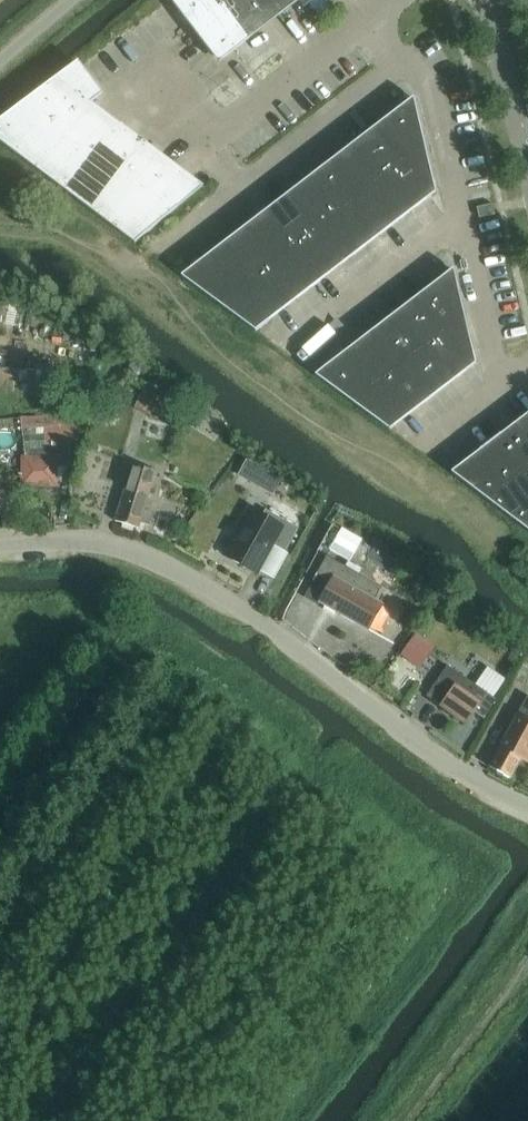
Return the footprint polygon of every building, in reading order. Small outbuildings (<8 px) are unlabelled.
[(219,0),(171,0),(171,1),(173,3),(173,4),(219,64),(250,41),(219,0)] [(250,41),(279,18),(266,0),(219,0),(250,41)] [(279,18),(303,0),(266,0),(279,18)] [(50,180),(121,126),(91,104),(103,95),(78,63),(0,121),(0,143),(50,180)] [(414,98),(204,259),(181,277),(256,332),(436,194),(414,98)] [(121,126),(50,180),(90,210),(162,156),(122,126),(122,127),(121,126)] [(162,156),(90,210),(135,244),(178,208),(179,209),(204,188),(162,156)] [(495,215),(493,205),(477,208),(479,219),(495,215)] [(454,270),(315,376),(390,431),(476,365),(454,270)] [(54,403),(54,391),(79,392),(80,373),(0,371),(0,401),(54,403)] [(144,391),(135,409),(170,426),(179,408),(144,391)] [(47,416),(47,418),(49,447),(80,445),(77,415),(47,416)] [(460,467),(451,473),(527,532),(527,415),(460,467)] [(20,477),(20,479),(23,479),(23,487),(56,487),(56,459),(23,459),(23,477),(20,477)] [(248,461),(240,476),(251,483),(260,467),(248,461)] [(133,466),(116,522),(139,530),(157,472),(133,466)] [(228,558),(257,574),(273,546),(285,553),(299,529),(266,510),(262,517),(253,512),(253,513),(248,510),(239,527),(243,530),(228,558)] [(342,531),(335,542),(354,553),(361,542),(342,531)] [(312,582),(314,583),(318,576),(332,584),(320,604),(368,631),(382,606),(374,601),(382,588),(327,557),(312,582)] [(408,647),(402,656),(420,669),(426,660),(408,647)] [(448,667),(427,697),(442,708),(441,708),(465,725),(487,694),(448,667)] [(490,768),(510,780),(521,760),(527,764),(527,699),(527,698),(490,768)]
